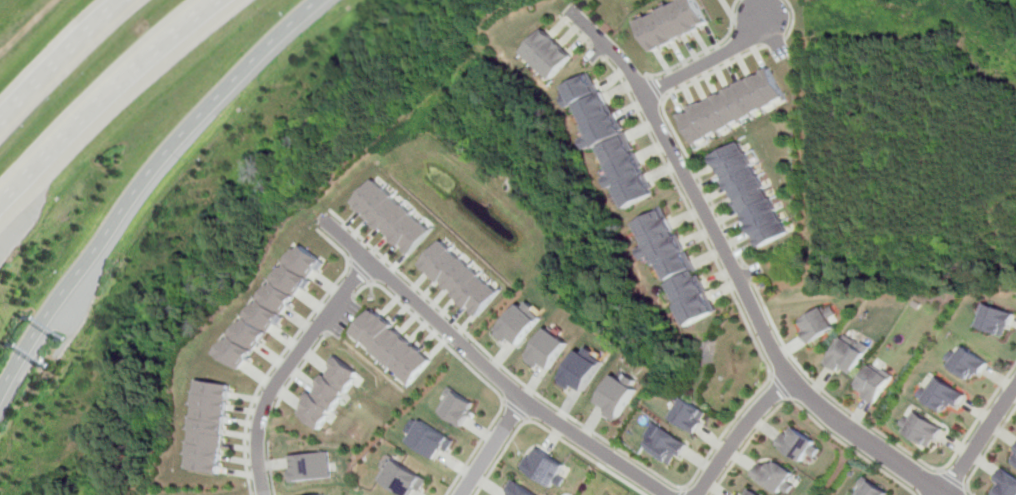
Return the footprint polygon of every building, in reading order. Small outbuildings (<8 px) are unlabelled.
[(713,27),(701,0),(687,0),(640,19),(653,51),(713,27)] [(576,55),(554,80),(545,72),(533,62),(523,54),(546,28),(557,37),(569,48),(576,55)] [(786,101),(772,70),(678,113),(692,144),(786,101)] [(588,73),(599,93),(605,90),(605,91),(616,112),(627,133),(637,153),(647,173),(657,193),(626,209),(617,190),(614,191),(608,179),(615,175),(611,167),(601,148),(590,153),(590,152),(583,139),(591,136),(587,128),(576,107),(574,102),(566,106),(562,97),(571,93),(567,84),(588,73)] [(785,233),(757,247),(750,234),(746,226),(742,217),(734,202),(728,191),(723,180),(717,170),(710,156),(738,142),(745,156),(750,165),(756,176),(762,188),(769,202),(774,211),(778,219),(785,233)] [(412,256),(434,228),(373,181),(351,208),(412,256)] [(687,251),(696,270),(708,292),(718,313),(690,327),(679,307),(681,306),(670,284),(669,282),(670,281),(662,265),(660,266),(660,265),(655,257),(646,261),(641,251),(649,247),(648,245),(638,225),(666,210),(676,230),(687,251)] [(420,266),(477,318),(500,292),(443,241),(420,266)] [(218,354),(240,370),(324,260),(303,244),(218,354)] [(519,345),(542,317),(534,311),(536,308),(528,302),(524,307),(521,304),(495,333),(506,342),(511,337),(519,345)] [(984,303),(1015,315),(1015,324),(1013,331),(1010,329),(1007,337),(983,328),(986,318),(980,316),(984,303)] [(838,329),(812,344),(800,324),(834,305),(840,315),(832,320),(838,329)] [(351,333),(407,386),(430,363),(373,310),(351,333)] [(571,342),(552,370),(542,363),(539,367),(527,359),(550,327),(571,342)] [(848,337),(859,344),(862,340),(874,348),(856,376),(844,369),(843,372),(830,364),(848,337)] [(562,380),(584,395),(607,360),(585,346),(562,380)] [(970,347),(994,364),(986,375),(983,372),(976,382),(957,368),(960,363),(952,358),(959,349),(965,353),(970,347)] [(295,412),(318,431),(362,377),(338,358),(295,412)] [(899,379),(881,406),(865,396),(867,394),(860,390),(877,364),(899,379)] [(617,374),(599,401),(609,408),(605,413),(617,421),(639,389),(634,386),(639,380),(630,375),(626,381),(617,374)] [(943,375),(972,395),(964,406),(959,403),(951,414),(924,396),(931,386),(934,388),(943,375)] [(187,469),(220,474),(233,384),(199,380),(187,469)] [(437,410),(461,426),(476,403),(450,386),(441,399),(444,401),(437,410)] [(711,413),(687,397),(673,417),(697,434),(711,413)] [(920,411),(946,430),(934,448),(910,432),(911,430),(906,427),(912,419),(913,420),(920,411)] [(421,419),(453,440),(446,453),(440,449),(434,459),(407,441),(421,419)] [(822,451),(817,459),(808,453),(803,461),(779,446),(794,424),(818,440),(814,445),(822,451)] [(663,428),(691,446),(684,459),(681,457),(675,466),(644,447),(650,437),(656,440),(663,428)] [(538,447),(564,465),(558,475),(565,479),(560,487),(553,482),(550,486),(520,466),(527,456),(531,458),(538,447)] [(327,454),(292,457),(293,481),(329,478),(327,454)] [(401,494),(414,494),(424,478),(391,457),(377,479),(401,494)] [(765,461),(755,474),(784,494),(789,494),(801,479),(776,461),(772,466),(765,461)] [(1003,468),(1015,477),(1015,494),(999,494),(995,492),(998,487),(993,483),(1003,468)] [(867,478),(893,494),(866,494),(859,490),(867,478)] [(516,483),(509,494),(534,494),(516,483)]
